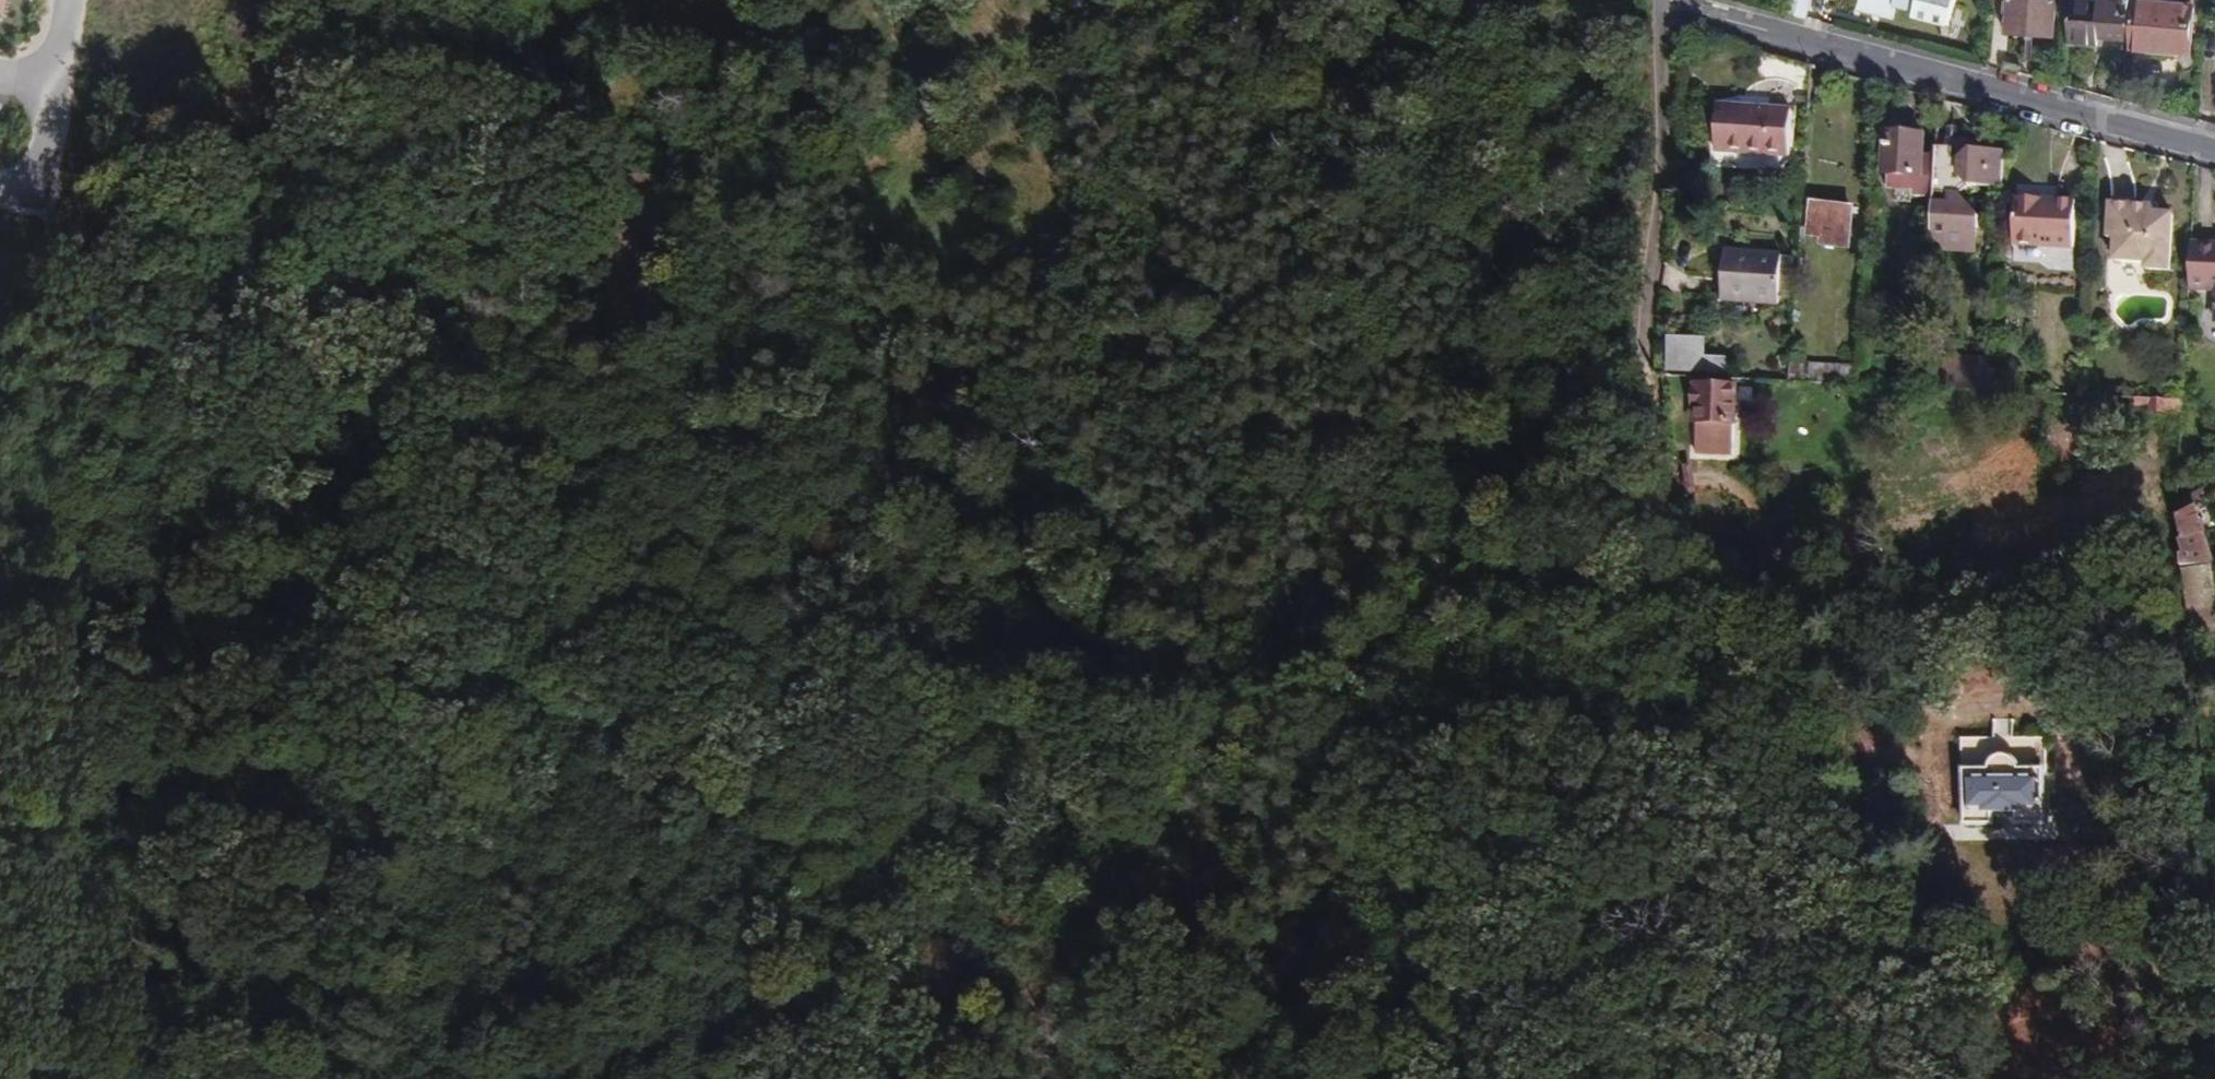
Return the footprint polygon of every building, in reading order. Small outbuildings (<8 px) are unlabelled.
[(1806,17),(1811,0),(1792,0),(1788,13),(1806,17)] [(1923,0),(1861,0),(1858,12),(1896,21),(1901,2),(1903,2),(1903,4),(1903,5),(1903,6),(1903,8),(1904,9),(1905,10),(1907,12),(1909,12),(1910,13),(1912,13),(1913,12),(1914,12),(1915,12),(1916,11),(1917,10),(1918,10),(1918,8),(1919,6),(1921,7),(1923,0)] [(1919,21),(1952,30),(1960,0),(1923,0),(1921,7),(1919,21)] [(2006,35),(2055,38),(2058,0),(2007,0),(2006,35)] [(2126,43),(2130,0),(2099,0),(2099,1),(2078,0),(2070,0),(2067,47),(2099,49),(2099,41),(2126,43)] [(2195,5),(2136,0),(2132,52),(2190,56),(2195,5)] [(1758,106),(1810,110),(1813,68),(1762,55),(1758,106)] [(1719,105),(1716,153),(1790,158),(1793,111),(1719,105)] [(1934,199),(1937,154),(1925,152),(1926,134),(1885,133),(1883,176),(1888,176),(1887,190),(1914,191),(1914,199),(1934,199)] [(1939,241),(1945,249),(1966,250),(1975,243),(1968,233),(1969,227),(1979,228),(1980,216),(1970,203),(1960,203),(1961,193),(1967,187),(1991,188),(1992,162),(1981,153),(1969,152),(1959,160),(1953,160),(1953,148),(1938,146),(1937,154),(1934,199),(1931,241),(1939,241)] [(1991,188),(2000,188),(2002,163),(1992,162),(1991,188)] [(2043,199),(2016,197),(2012,246),(2074,250),(2077,201),(2043,198),(2043,199)] [(2153,205),(2111,203),(2108,237),(2117,238),(2115,261),(2146,264),(2146,270),(2171,271),(2174,214),(2153,212),(2153,205)] [(1852,212),(1813,207),(1809,234),(1823,236),(1822,244),(1848,247),(1852,212)] [(1975,243),(1979,228),(1969,227),(1968,233),(1975,243)] [(1931,241),(1931,249),(1945,249),(1939,241),(1931,241)] [(2192,243),(2189,290),(2214,292),(2214,244),(2192,243)] [(1780,306),(1783,255),(1726,251),(1722,301),(1780,306)] [(1930,369),(1952,370),(1953,356),(1953,354),(1947,354),(1949,327),(1933,326),(1931,354),(1930,369)] [(1726,360),(1703,359),(1704,348),(1670,346),(1669,369),(1724,372),(1726,360)] [(1931,354),(1925,354),(1923,388),(1989,391),(1990,371),(1991,358),(1953,356),(1952,370),(1930,369),(1931,354)] [(1855,385),(1856,365),(1791,361),(1789,382),(1855,385)] [(2126,398),(2134,398),(2184,401),(2185,374),(2128,372),(2126,398)] [(1693,452),(1736,455),(1742,387),(1698,384),(1693,452)] [(2184,401),(2134,398),(2134,407),(2149,407),(2148,414),(2169,417),(2169,413),(2183,414),(2184,401)] [(1695,464),(1683,466),(1687,495),(1699,494),(1695,464)] [(2177,516),(2179,541),(2204,532),(2195,505),(2177,516)] [(2179,541),(2181,566),(2214,563),(2214,561),(2204,532),(2179,541)] [(2181,566),(2190,642),(2214,640),(2214,585),(2213,564),(2181,566)] [(2049,739),(1963,738),(1962,770),(1965,770),(1964,828),(1997,828),(1997,820),(2015,820),(2015,827),(2048,827),(2046,770),(2049,770),(2049,739)]
